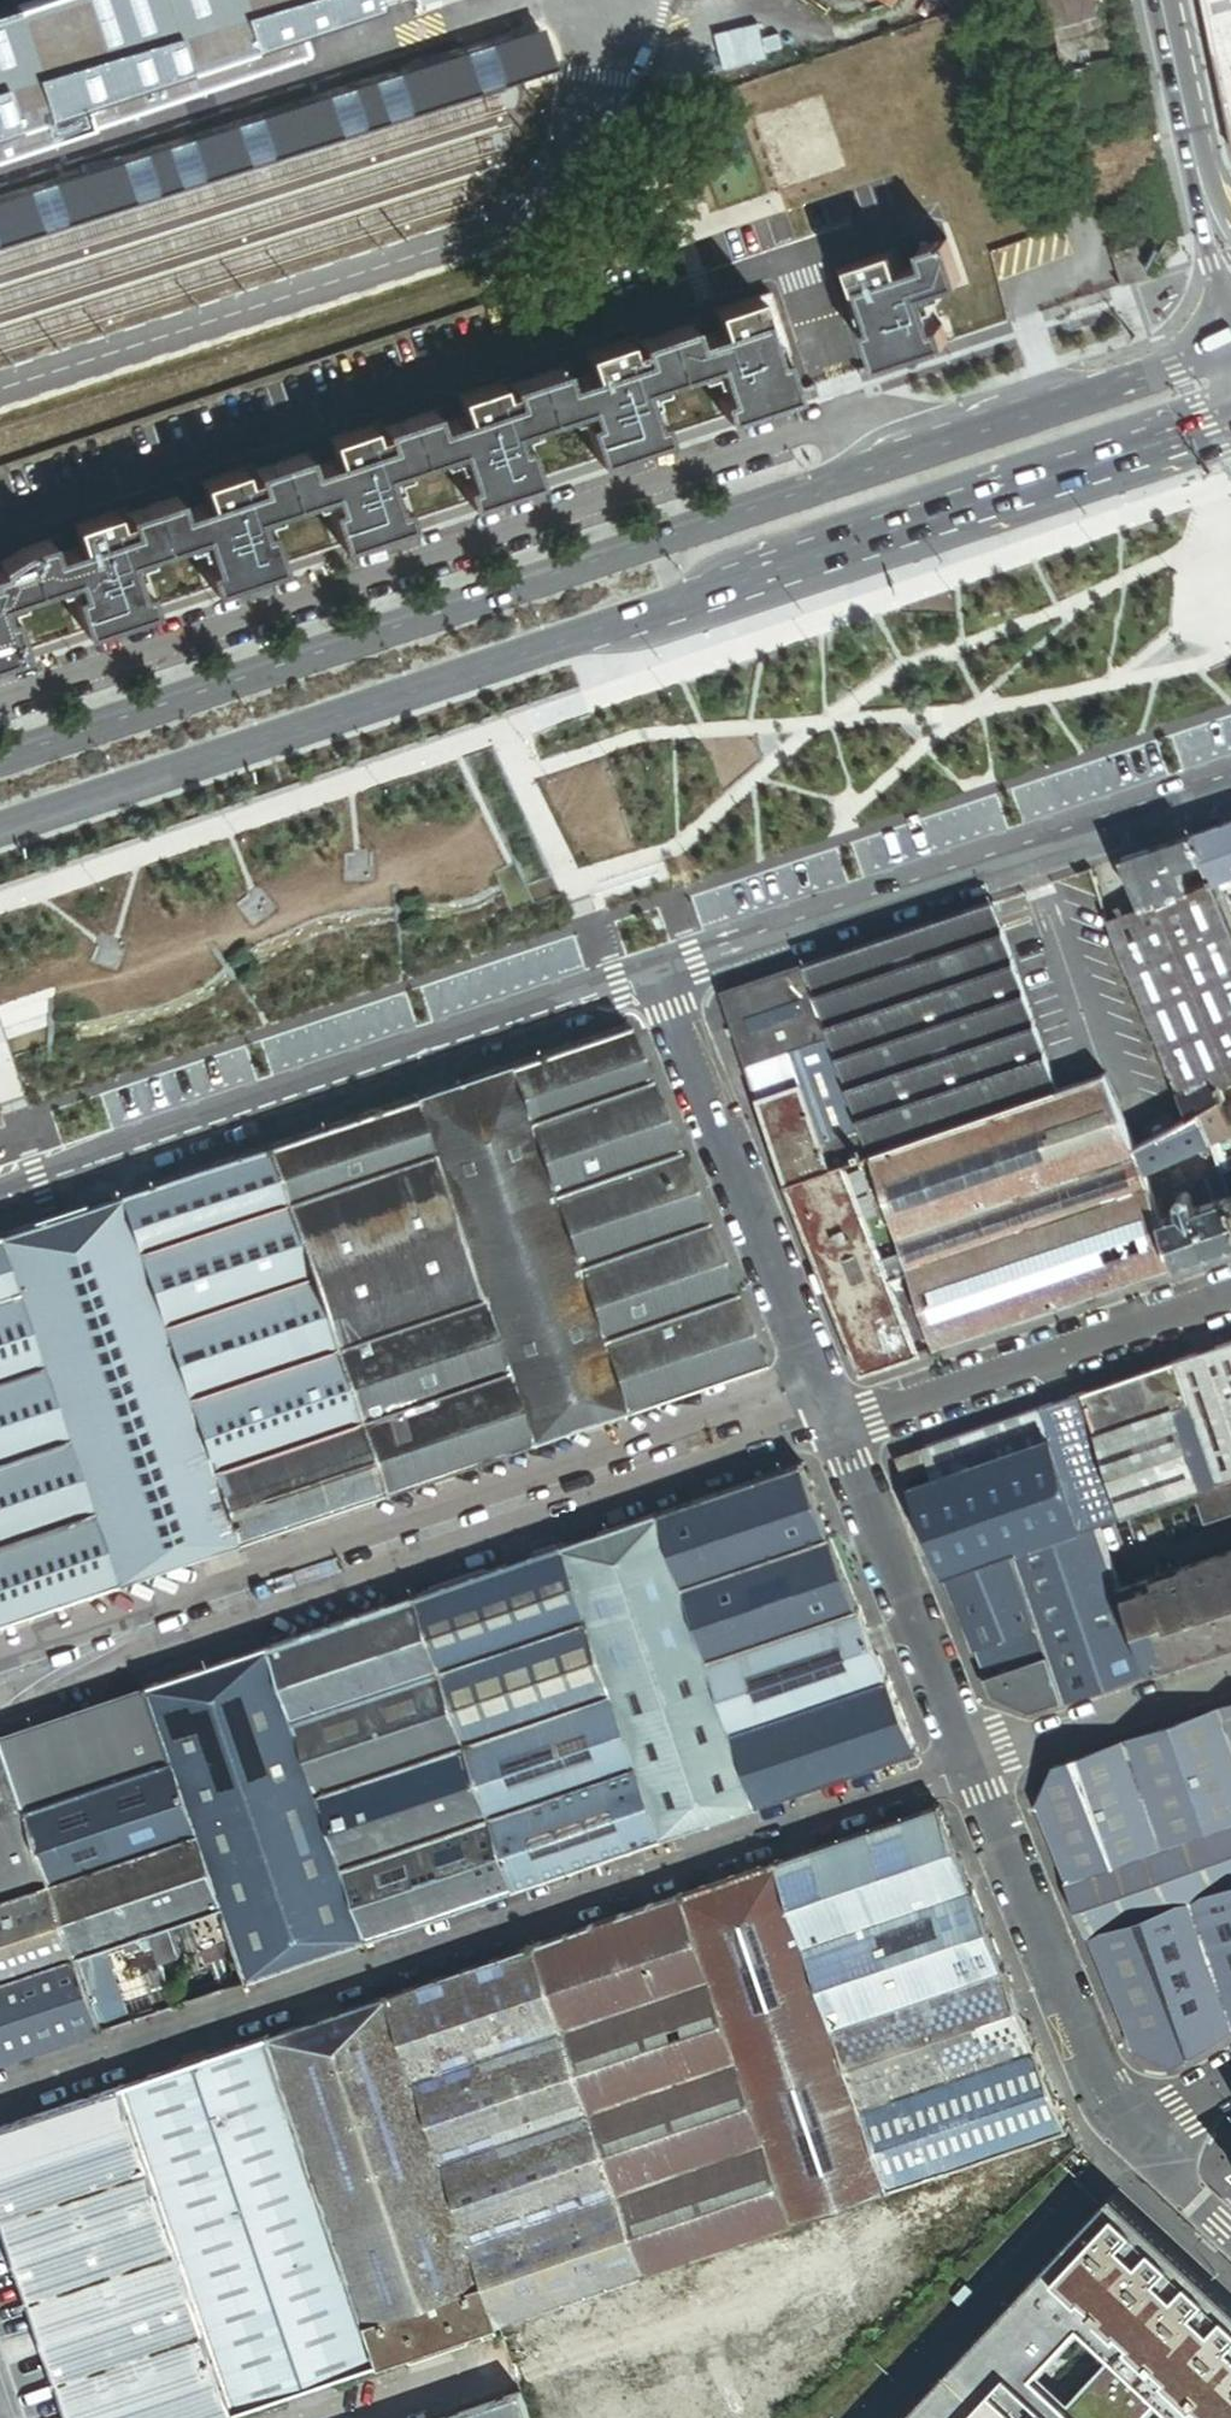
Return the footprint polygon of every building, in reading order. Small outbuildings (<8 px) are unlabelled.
[(0,10),(0,162),(311,60),(300,31),(384,3),(383,0),(31,0),(0,10)] [(947,11),(979,0),(943,0),(947,11)] [(1055,25),(1098,13),(1095,0),(1048,0),(1055,25)] [(1230,116),(1230,0),(1206,0),(1230,116)] [(541,29),(0,196),(0,243),(554,64),(541,29)] [(865,330),(878,368),(949,343),(943,326),(936,329),(925,295),(964,281),(949,238),(923,247),(928,262),(859,286),(873,327),(865,330)] [(1151,279),(1141,249),(1118,256),(1128,287),(1151,279)] [(329,508),(342,547),(409,524),(403,505),(396,507),(386,475),(457,451),(468,482),(460,485),(467,505),(537,481),(524,443),(517,446),(512,433),(586,408),(591,420),(584,423),(597,461),(666,438),(660,419),(659,418),(652,421),(642,390),(714,365),(725,397),(718,399),(725,419),(794,396),(781,357),(774,360),(760,319),(696,341),(690,324),(638,342),(643,358),(566,384),(561,367),(509,385),(514,400),(438,426),(433,410),(381,428),(386,443),(309,469),(304,454),(279,463),(293,505),(330,493),(335,506),(329,508)] [(293,505),(279,463),(253,472),(257,485),(180,512),(175,496),(123,514),(128,529),(52,555),(47,539),(20,548),(35,590),(65,580),(72,578),(76,591),(69,594),(83,634),(152,611),(145,591),(139,593),(128,561),(200,537),(211,569),(205,571),(211,591),(280,568),(267,529),(260,532),(255,518),(293,505)] [(35,590),(20,548),(0,563),(0,603),(35,590)] [(24,654),(11,614),(2,617),(0,609),(0,662),(24,654)] [(1191,837),(1202,864),(1212,886),(1222,881),(1230,878),(1230,824),(1191,837)] [(1186,869),(1202,864),(1191,837),(1122,860),(1143,909),(1144,912),(1192,894),(1191,891),(1188,892),(1176,866),(1186,869)] [(1222,881),(1212,886),(1214,892),(1225,888),(1222,881)] [(1212,886),(1192,894),(1144,912),(1143,909),(1107,923),(1125,977),(1177,1093),(1213,1072),(1218,1082),(1230,1078),(1230,931),(1214,892),(1212,886)] [(993,903),(725,994),(749,1066),(831,1038),(862,1132),(849,1137),(857,1161),(874,1155),(1060,1093),(993,903)] [(628,1026),(507,1063),(527,1121),(649,1079),(628,1026)] [(831,1038),(749,1066),(760,1098),(801,1084),(830,1170),(857,1161),(849,1137),(862,1132),(831,1038)] [(507,1063),(414,1095),(433,1152),(482,1296),(507,1368),(532,1443),(625,1411),(600,1336),(575,1264),(551,1192),(527,1121),(507,1063)] [(1224,1097),(1219,1085),(1218,1084),(1218,1082),(1213,1072),(1177,1093),(1188,1118),(1200,1110),(1222,1098),(1224,1097)] [(677,1150),(649,1079),(527,1121),(551,1192),(677,1150)] [(1144,1175),(1135,1148),(1104,1079),(1060,1093),(874,1155),(901,1235),(1059,1181),(1069,1209),(911,1263),(938,1345),(1175,1265),(1160,1220),(1144,1175)] [(1219,1085),(1224,1097),(1222,1098),(1226,1108),(1230,1106),(1230,1081),(1219,1085)] [(788,1184),(830,1170),(801,1084),(760,1098),(788,1184)] [(414,1095),(267,1145),(287,1202),(433,1152),(414,1095)] [(1222,1098),(1200,1110),(1211,1141),(1218,1138),(1230,1134),(1230,1123),(1226,1108),(1222,1098)] [(1211,1141),(1200,1110),(1188,1118),(1135,1148),(1144,1175),(1211,1141)] [(1218,1138),(1211,1141),(1220,1169),(1222,1172),(1229,1169),(1218,1138)] [(267,1145),(118,1196),(137,1253),(287,1202),(267,1145)] [(677,1150),(551,1192),(575,1264),(705,1220),(677,1150)] [(482,1296),(433,1152),(287,1202),(311,1273),(335,1346),(482,1296)] [(901,1235),(874,1155),(857,1161),(830,1170),(788,1184),(863,1371),(938,1345),(911,1263),(901,1235)] [(1226,1184),(1225,1181),(1222,1172),(1220,1169),(1208,1172),(1217,1201),(1222,1199),(1218,1187),(1226,1184)] [(1229,1169),(1222,1172),(1225,1181),(1230,1179),(1230,1169),(1229,1169)] [(901,1235),(911,1263),(1069,1209),(1059,1181),(901,1235)] [(1222,1199),(1230,1197),(1226,1184),(1218,1187),(1222,1199)] [(1160,1220),(1175,1265),(1230,1246),(1230,1201),(1230,1197),(1222,1199),(1217,1201),(1195,1209),(1189,1193),(1188,1192),(1186,1191),(1185,1191),(1184,1190),(1182,1190),(1181,1191),(1180,1191),(1178,1192),(1178,1193),(1177,1194),(1176,1196),(1176,1197),(1176,1199),(1181,1213),(1160,1220)] [(0,1236),(0,1239),(18,1292),(43,1365),(68,1437),(92,1510),(118,1584),(237,1544),(211,1469),(186,1396),(162,1324),(137,1253),(118,1196),(0,1236)] [(311,1273),(287,1202),(137,1253),(162,1324),(311,1273)] [(733,1291),(705,1220),(575,1264),(600,1336),(733,1291)] [(18,1292),(0,1239),(0,1298),(18,1292)] [(311,1273),(162,1324),(186,1396),(335,1346),(311,1273)] [(733,1291),(600,1336),(625,1411),(763,1364),(733,1291)] [(18,1292),(0,1298),(0,1379),(43,1365),(18,1292)] [(507,1368),(482,1296),(335,1346),(360,1418),(507,1368)] [(1174,1361),(1189,1404),(1097,1436),(1124,1515),(1193,1491),(1230,1478),(1230,1342),(1174,1361)] [(360,1418),(335,1346),(186,1396),(211,1469),(360,1418)] [(1174,1361),(1082,1393),(1084,1399),(1097,1436),(1189,1404),(1174,1361)] [(43,1365),(0,1379),(0,1460),(68,1437),(43,1365)] [(507,1368),(360,1418),(386,1493),(532,1443),(507,1368)] [(1084,1399),(1082,1393),(923,1447),(924,1450),(931,1471),(934,1479),(1048,1440),(1040,1414),(1084,1399)] [(1124,1515),(1097,1436),(1084,1399),(1040,1414),(1048,1440),(1079,1530),(1096,1524),(1124,1515)] [(360,1418),(211,1469),(237,1544),(386,1493),(360,1418)] [(0,1460),(0,1541),(92,1510),(68,1437),(0,1460)] [(945,1575),(1010,1553),(1079,1530),(1048,1440),(934,1479),(910,1487),(945,1575)] [(924,1450),(898,1459),(906,1480),(931,1471),(924,1450)] [(831,1536),(802,1463),(656,1514),(681,1586),(831,1536)] [(931,1471),(906,1480),(910,1487),(934,1479),(931,1471)] [(1193,1491),(1203,1522),(1230,1513),(1230,1478),(1193,1491)] [(92,1510),(0,1541),(0,1624),(118,1584),(92,1510)] [(681,1586),(656,1514),(564,1545),(589,1618),(614,1690),(639,1763),(664,1837),(757,1805),(731,1731),(706,1659),(681,1586)] [(1118,1587),(1096,1524),(1079,1530),(1010,1553),(1035,1624),(1044,1652),(1061,1701),(1147,1672),(1118,1587)] [(859,1607),(831,1536),(681,1586),(706,1659),(859,1607)] [(589,1618),(564,1545),(417,1596),(443,1669),(589,1618)] [(1230,1643),(1230,1548),(1118,1587),(1147,1672),(1230,1643)] [(1035,1624),(1010,1553),(945,1575),(974,1648),(1035,1624)] [(443,1669),(417,1596),(271,1646),(296,1719),(443,1669)] [(859,1607),(706,1659),(731,1731),(887,1678),(859,1607)] [(614,1690),(589,1618),(443,1669),(467,1741),(614,1690)] [(1035,1624),(974,1648),(984,1675),(1044,1652),(1035,1624)] [(296,1719),(271,1646),(151,1687),(175,1759),(201,1833),(226,1906),(237,1938),(251,1979),(371,1938),(345,1864),(320,1791),(296,1719)] [(992,1694),(1030,1712),(1061,1701),(1044,1652),(984,1675),(992,1694)] [(467,1741),(443,1669),(296,1719),(320,1791),(467,1741)] [(916,1750),(887,1678),(731,1731),(757,1805),(916,1750)] [(30,1809),(175,1759),(151,1687),(1,1739),(0,1739),(0,1902),(55,1883),(30,1809)] [(614,1690),(467,1741),(492,1813),(639,1763),(614,1690)] [(1221,1711),(1230,1741),(1230,1707),(1221,1711)] [(1067,1881),(1230,1822),(1230,1741),(1221,1711),(1054,1768),(1037,1805),(1067,1881)] [(467,1741),(320,1791),(345,1864),(492,1813),(467,1741)] [(201,1833),(175,1759),(30,1809),(55,1883),(201,1833)] [(664,1837),(639,1763),(492,1813),(518,1887),(664,1837)] [(804,1944),(971,1887),(939,1807),(777,1864),(804,1944)] [(518,1887),(492,1813),(345,1864),(371,1938),(518,1887)] [(1067,1881),(1090,1939),(1189,1904),(1230,1889),(1230,1822),(1067,1881)] [(226,1906),(201,1833),(55,1883),(80,1956),(110,1946),(172,1924),(191,1918),(226,1906)] [(804,1944),(777,1864),(683,1896),(710,1977),(738,2058),(765,2139),(793,2221),(887,2189),(859,2106),(831,2024),(804,1944)] [(55,1883),(0,1902),(0,1984),(80,1956),(55,1883)] [(971,1887),(804,1944),(831,2024),(1003,1966),(971,1887)] [(1230,2024),(1230,1889),(1189,1904),(1230,2024)] [(710,1977),(683,1896),(536,1946),(563,2027),(710,1977)] [(1230,2027),(1230,2024),(1189,1904),(1090,1939),(1133,2046),(1173,2060),(1230,2027)] [(226,1906),(191,1918),(201,1947),(205,1950),(237,1938),(226,1906)] [(156,1938),(165,1964),(180,1959),(183,1954),(172,1924),(110,1946),(113,1952),(156,1938)] [(106,2029),(136,2018),(113,1952),(110,1946),(80,1956),(106,2029)] [(563,2027),(536,1946),(389,1996),(417,2077),(563,2027)] [(80,1956),(0,1984),(0,2065),(106,2029),(80,1956)] [(1034,2046),(1003,1966),(831,2024),(859,2106),(1034,2046)] [(710,1977),(563,2027),(591,2108),(738,2058),(710,1977)] [(417,2077),(389,1996),(271,2036),(299,2119),(326,2200),(354,2280),(382,2363),(500,2323),(472,2238),(444,2157),(417,2077)] [(563,2027),(417,2077),(444,2157),(591,2108),(563,2027)] [(299,2119),(271,2036),(122,2086),(150,2169),(299,2119)] [(1034,2046),(859,2106),(887,2189),(1067,2127),(1034,2046)] [(765,2139),(738,2058),(591,2108),(618,2189),(765,2139)] [(122,2086),(0,2128),(0,2212),(2,2219),(150,2169),(122,2086)] [(618,2189),(591,2108),(444,2157),(472,2238),(618,2189)] [(299,2119),(150,2169),(178,2250),(326,2200),(299,2119)] [(765,2139),(618,2189),(647,2274),(793,2221),(765,2139)] [(150,2169),(2,2219),(30,2300),(178,2250),(150,2169)] [(618,2189),(472,2238),(500,2323),(647,2274),(618,2189)] [(1112,2191),(899,2417),(1230,2417),(1230,2302),(1112,2191)] [(354,2280),(326,2200),(178,2250),(205,2331),(354,2280)] [(205,2331),(178,2250),(30,2300),(57,2381),(205,2331)] [(354,2280),(205,2331),(233,2414),(382,2363),(354,2280)] [(57,2381),(70,2417),(221,2417),(233,2414),(205,2331),(57,2381)] [(524,2393),(449,2417),(533,2417),(524,2393)]
